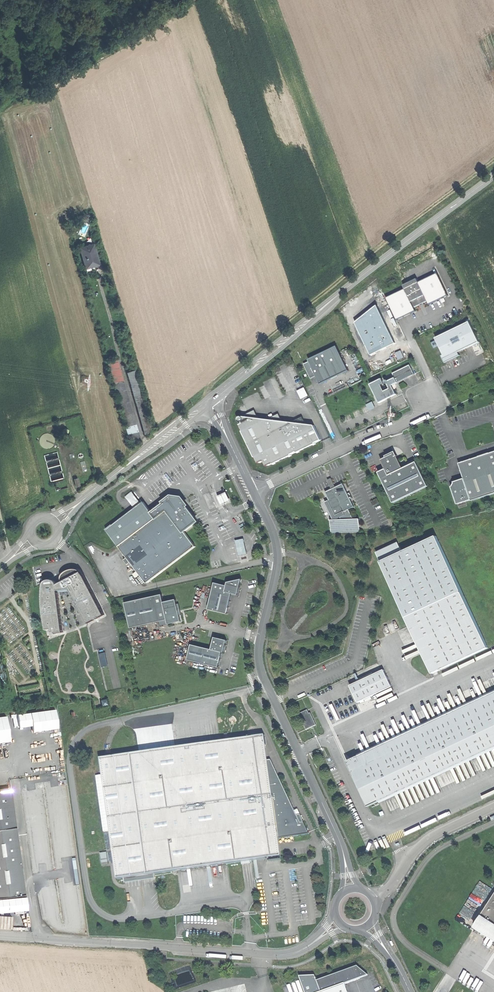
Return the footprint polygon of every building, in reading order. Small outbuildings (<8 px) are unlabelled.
[(101,265),(95,243),(80,248),(86,269),(95,267),(101,265)] [(388,297),(398,320),(417,310),(415,307),(422,303),(429,300),(431,304),(450,295),(439,273),(420,282),(418,278),(405,285),(406,288),(388,297)] [(471,321),(437,338),(438,340),(433,342),(434,343),(433,344),(434,347),(436,346),(436,347),(441,345),(443,350),(445,355),(443,356),(447,362),(462,355),(460,352),(481,342),(471,321)] [(318,375),(322,384),(335,378),(350,370),(338,346),(332,349),(333,350),(311,361),(305,364),(312,378),(318,375)] [(310,359),(311,361),(333,350),(332,349),(310,359)] [(405,349),(397,352),(400,359),(408,355),(405,349)] [(139,432),(119,363),(109,366),(128,435),(139,432)] [(371,384),(380,402),(389,398),(398,394),(393,385),(415,374),(411,364),(394,373),(396,377),(385,383),(383,378),(371,384)] [(137,371),(128,373),(144,431),(152,429),(137,371)] [(299,390),(303,399),(310,395),(306,387),(299,390)] [(368,404),(371,410),(376,407),(373,401),(368,404)] [(242,422),(243,422),(244,423),(241,424),(244,431),(243,431),(256,457),(256,456),(259,463),(265,460),(267,466),(273,463),(274,464),(277,463),(277,462),(290,456),(293,455),(292,454),(297,451),(298,452),(314,444),(314,445),(317,443),(316,442),(322,439),(315,425),(309,428),(304,416),(285,425),(280,413),(262,422),(256,409),(241,416),(240,417),(239,418),(239,420),(241,422),(242,422)] [(56,440),(55,438),(53,436),(51,434),(49,433),(47,433),(45,433),(43,434),(41,436),(39,438),(39,441),(39,444),(40,446),(42,448),(45,450),(48,450),(50,449),(51,449),(53,447),(54,446),(55,444),(56,442),(56,440)] [(460,463),(465,478),(455,481),(455,483),(453,486),(458,504),(472,499),(472,500),(493,493),(493,451),(460,463)] [(65,480),(57,452),(44,456),(51,484),(65,480)] [(379,472),(394,503),(429,486),(417,461),(404,468),(398,455),(396,456),(395,453),(388,456),(382,459),(386,469),(379,472)] [(329,501),(336,517),(340,515),(345,513),(345,511),(350,509),(355,506),(344,483),(336,487),(337,489),(335,490),(334,488),(327,492),(330,500),(329,501)] [(119,547),(128,558),(131,562),(148,584),(196,547),(190,539),(185,532),(198,522),(182,501),(172,499),(153,513),(157,518),(119,547)] [(152,516),(143,505),(129,516),(138,526),(152,516)] [(355,518),(350,509),(345,511),(345,513),(340,515),(343,519),(331,519),(331,527),(332,527),(360,526),(361,526),(360,518),(355,518)] [(402,551),(380,561),(432,673),(488,648),(436,536),(402,551)] [(245,538),(237,539),(240,555),(248,553),(245,538)] [(376,552),(380,561),(402,551),(397,542),(376,552)] [(56,632),(56,633),(64,632),(59,590),(71,589),(89,623),(105,615),(83,572),(79,569),(72,569),(67,572),(63,575),(63,579),(64,581),(58,584),(56,581),(53,579),(48,580),(45,583),(44,596),(45,614),(48,630),(53,629),(53,632),(56,632)] [(239,594),(241,582),(234,580),(228,582),(227,585),(215,582),(209,609),(228,613),(233,593),(239,594)] [(163,595),(125,603),(131,628),(168,620),(169,624),(182,621),(177,599),(164,602),(163,595)] [(213,649),(192,644),(189,660),(220,667),(223,652),(225,652),(228,640),(215,637),(213,649)] [(100,653),(103,667),(110,665),(107,652),(100,653)] [(358,702),(360,701),(364,699),(392,686),(384,669),(350,685),(358,702)] [(358,756),(493,692),(493,689),(357,753),(358,756)] [(347,761),(358,783),(369,806),(493,747),(493,692),(358,756),(347,761)] [(308,709),(299,714),(308,729),(316,725),(308,709)] [(58,710),(19,713),(20,727),(33,726),(34,731),(60,729),(58,710)] [(12,742),(9,716),(0,717),(0,743),(12,742)] [(279,839),(280,839),(310,835),(301,816),(297,816),(271,761),(263,762),(261,746),(267,746),(265,736),(116,756),(133,877),(196,869),(269,859),(278,858),(275,834),(278,834),(279,839)] [(133,877),(116,756),(101,759),(117,879),(133,877)] [(0,829),(0,898),(8,897),(25,895),(16,827),(0,829)] [(283,861),(280,839),(279,839),(278,834),(275,834),(278,858),(269,859),(270,862),(283,861)] [(475,926),(483,931),(481,933),(483,935),(485,932),(493,938),(493,896),(475,926)] [(11,930),(12,918),(0,917),(0,929),(11,930)] [(362,978),(368,976),(357,968),(337,976),(336,974),(317,981),(321,991),(367,991),(362,978)]
